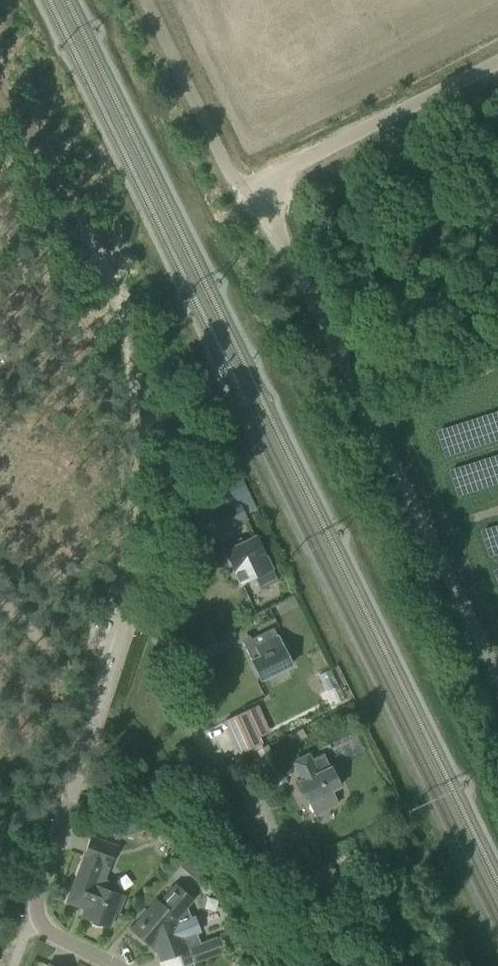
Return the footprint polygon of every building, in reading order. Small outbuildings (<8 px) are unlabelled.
[(225,529),(246,519),(238,502),(217,513),(225,529)] [(255,536),(224,551),(240,583),(271,569),(255,536)] [(291,665),(275,632),(267,636),(265,632),(243,643),(261,680),(291,665)] [(234,750),(273,738),(262,705),(223,717),(234,750)] [(288,782),(268,745),(249,755),(268,792),(288,782)] [(299,782),(315,814),(337,803),(331,791),(340,786),(323,753),(311,759),(309,754),(294,761),(302,780),(299,782)] [(117,846),(90,836),(82,857),(84,858),(81,868),(79,867),(66,902),(84,909),(81,916),(90,920),(89,923),(91,924),(93,925),(95,926),(97,926),(99,926),(100,926),(101,924),(109,927),(114,913),(117,914),(124,896),(108,890),(109,887),(109,884),(107,881),(104,879),(117,846)] [(177,864),(197,882),(205,872),(197,856),(188,850),(177,864)] [(182,965),(185,965),(221,953),(216,938),(200,944),(196,934),(200,932),(195,916),(189,917),(186,907),(192,900),(175,884),(159,903),(155,900),(142,915),(145,918),(133,932),(152,947),(153,945),(158,949),(156,951),(160,960),(177,954),(182,965)]
